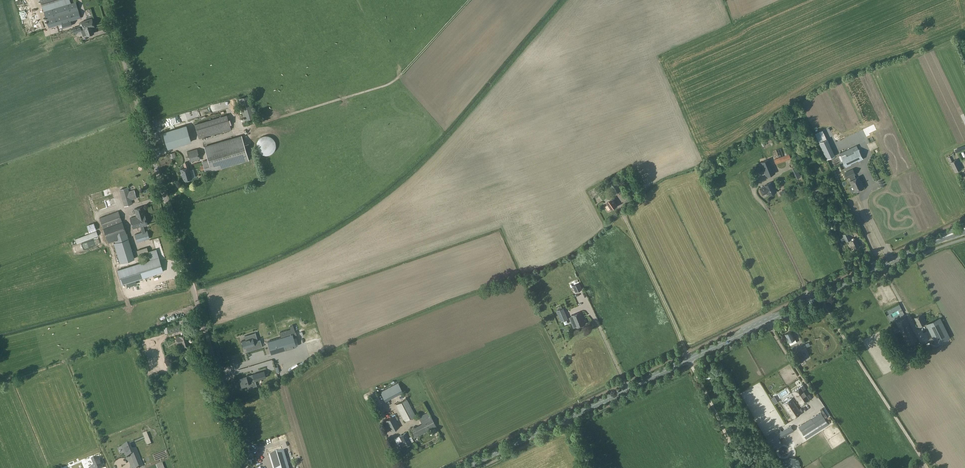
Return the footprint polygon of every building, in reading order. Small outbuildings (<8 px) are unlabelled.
[(70,0),(41,0),(42,4),(49,28),(80,18),(75,2),(70,3),(70,0)] [(94,26),(92,19),(82,22),(83,26),(84,29),(85,29),(87,35),(94,33),(93,29),(92,29),(92,27),(94,26)] [(82,26),(74,28),(75,32),(82,30),(83,36),(87,35),(85,29),(84,29),(83,26),(82,27),(82,26)] [(200,122),(193,124),(194,129),(213,124),(212,120),(207,121),(207,122),(204,123),(205,124),(201,125),(200,122)] [(196,138),(230,130),(228,121),(194,129),(196,138)] [(168,149),(191,142),(186,125),(163,132),(168,149)] [(240,136),(202,145),(207,167),(203,168),(204,172),(246,162),(240,136)] [(831,146),(827,139),(819,143),(823,150),(831,146)] [(873,141),(865,144),(868,151),(875,148),(873,141)] [(197,149),(187,152),(190,161),(200,159),(197,149)] [(858,149),(841,157),(846,167),(851,165),(850,164),(858,160),(858,161),(863,159),(858,149)] [(785,160),(791,158),(789,154),(783,156),(775,159),(774,159),(776,164),(785,161),(785,160)] [(770,158),(760,162),(766,177),(776,173),(770,158)] [(961,169),(957,159),(950,162),(955,172),(961,169)] [(193,179),(189,167),(181,170),(184,181),(187,181),(188,182),(190,181),(191,180),(190,180),(193,179)] [(853,186),(856,191),(864,188),(859,177),(854,179),(852,175),(855,174),(853,169),(845,173),(847,178),(849,177),(851,181),(850,181),(852,186),(853,186)] [(616,177),(608,183),(612,190),(610,191),(613,194),(615,193),(615,194),(621,190),(622,190),(624,189),(616,177)] [(760,188),(763,194),(768,192),(769,195),(776,191),(772,182),(764,185),(765,185),(765,186),(760,188)] [(127,188),(120,190),(124,205),(132,203),(127,188)] [(611,209),(617,205),(610,196),(605,199),(608,204),(605,206),(608,210),(611,208),(611,209)] [(839,212),(845,210),(843,205),(837,208),(837,207),(832,210),(834,214),(839,212)] [(137,216),(130,218),(133,228),(140,226),(141,226),(141,227),(144,226),(148,225),(144,214),(144,213),(142,207),(134,209),(137,216)] [(114,238),(127,234),(119,211),(99,218),(108,240),(114,238)] [(836,228),(833,222),(827,225),(830,231),(833,238),(838,236),(834,229),(836,228)] [(84,226),(87,235),(73,239),(74,244),(96,237),(92,223),(84,226)] [(145,231),(142,232),(134,234),(137,242),(150,238),(147,230),(145,231)] [(848,232),(842,234),(846,242),(848,241),(850,245),(852,244),(854,249),(859,246),(856,238),(854,239),(854,238),(851,239),(848,232)] [(151,260),(118,271),(122,284),(163,271),(156,249),(148,251),(147,247),(137,250),(139,256),(148,253),(151,260)] [(541,281),(551,277),(549,272),(539,277),(541,281)] [(573,286),(576,292),(583,289),(580,283),(573,286)] [(597,304),(596,300),(592,301),(590,295),(583,298),(587,308),(597,304)] [(537,302),(540,308),(546,305),(544,299),(537,302)] [(901,307),(899,304),(887,310),(889,314),(901,307)] [(568,319),(564,308),(563,308),(557,311),(561,322),(568,319)] [(580,312),(571,315),(576,327),(585,324),(580,312)] [(922,313),(913,318),(918,327),(927,323),(922,313)] [(940,317),(926,324),(936,345),(950,338),(940,317)] [(905,318),(896,323),(907,344),(916,340),(905,318)] [(168,327),(168,325),(163,326),(165,332),(166,333),(168,333),(181,330),(181,331),(186,330),(184,322),(168,327)] [(296,337),(293,325),(289,326),(290,329),(279,332),(281,337),(292,334),(293,338),(296,337)] [(790,345),(797,342),(791,331),(785,334),(790,345)] [(247,351),(259,348),(258,344),(259,344),(259,343),(258,343),(257,340),(257,338),(255,333),(256,333),(255,332),(255,333),(245,336),(244,336),(245,336),(246,339),(241,341),(242,341),(242,342),(244,348),(245,348),(246,351),(247,351)] [(187,334),(179,337),(175,338),(178,344),(181,343),(182,347),(190,345),(187,334)] [(293,338),(292,334),(281,337),(267,341),(269,347),(271,353),(271,354),(272,353),(277,352),(286,349),(293,347),(296,346),(293,338)] [(197,348),(194,349),(198,360),(204,359),(202,352),(202,353),(200,346),(197,347),(197,348)] [(799,351),(793,355),(799,363),(805,360),(799,351)] [(253,375),(246,377),(240,379),(242,386),(248,384),(280,375),(278,366),(252,373),(253,375)] [(803,385),(793,391),(801,404),(810,398),(804,389),(805,388),(803,385)] [(717,388),(711,391),(715,396),(720,393),(717,388)] [(791,398),(783,404),(793,419),(801,413),(791,398)] [(407,399),(395,405),(404,421),(415,415),(407,399)] [(821,412),(798,426),(806,439),(829,424),(821,412)] [(400,427),(394,416),(385,421),(391,432),(400,427)] [(420,421),(422,423),(409,430),(414,438),(436,426),(431,416),(420,421)] [(794,431),(791,426),(771,437),(774,443),(794,431)] [(411,436),(409,437),(407,432),(394,438),(397,444),(399,442),(402,448),(412,442),(412,441),(413,441),(411,436)] [(129,444),(122,446),(126,459),(132,457),(132,458),(131,458),(133,462),(140,459),(136,449),(132,451),(129,444)] [(283,451),(269,455),(273,467),(288,467),(283,451)] [(76,458),(78,462),(92,456),(90,452),(76,458)] [(89,467),(102,467),(98,457),(91,459),(93,466),(89,467)]
